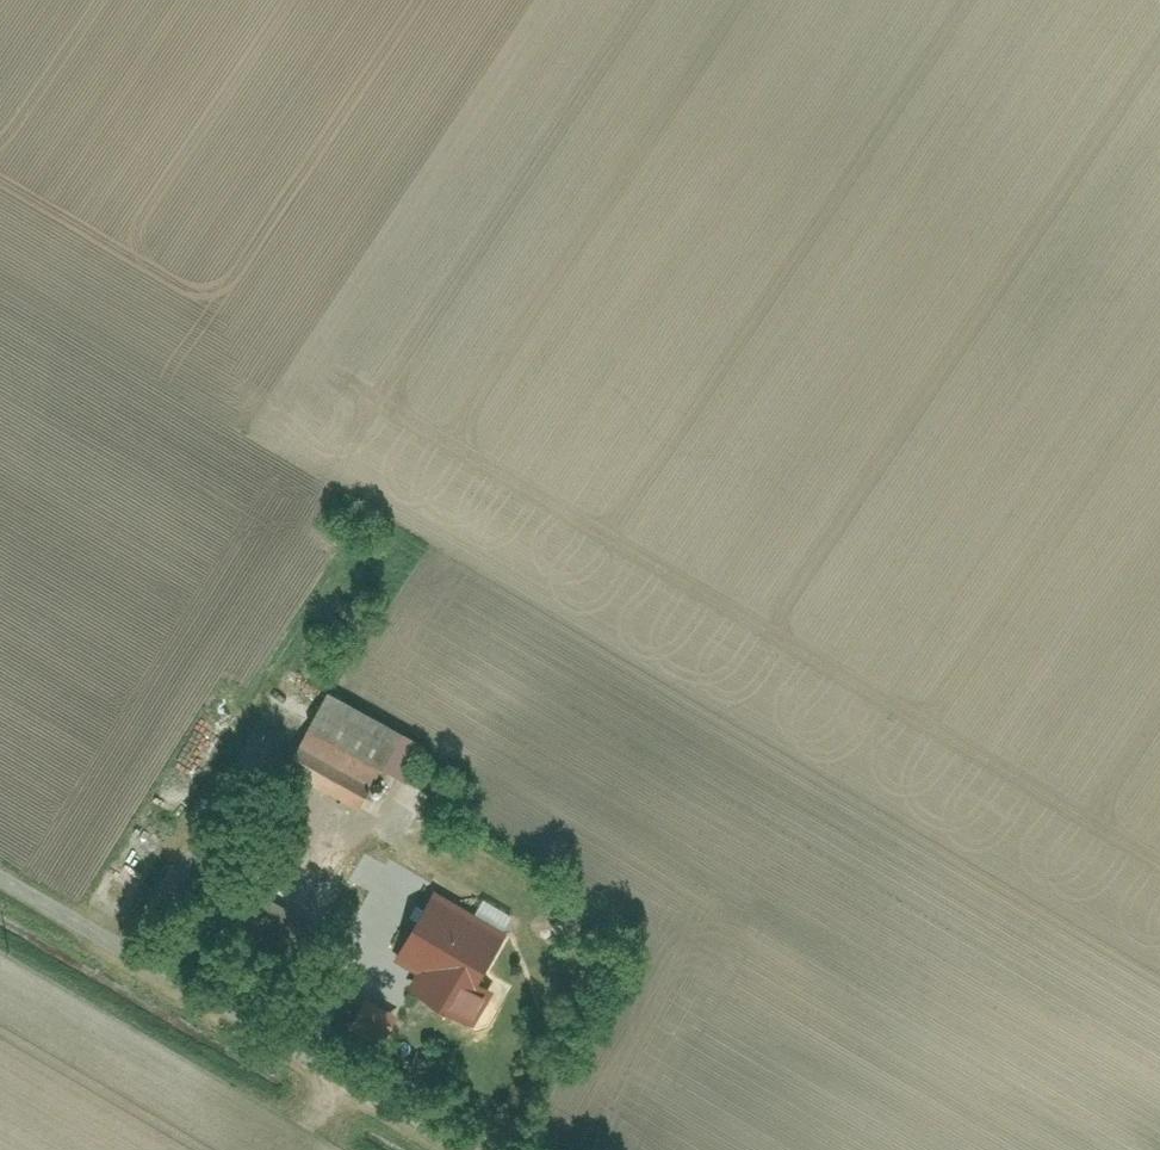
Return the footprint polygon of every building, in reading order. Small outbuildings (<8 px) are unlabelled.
[(427,745),(327,693),(287,769),(387,821),(427,745)] [(509,936),(366,856),(331,919),(474,1000),(509,936)]
